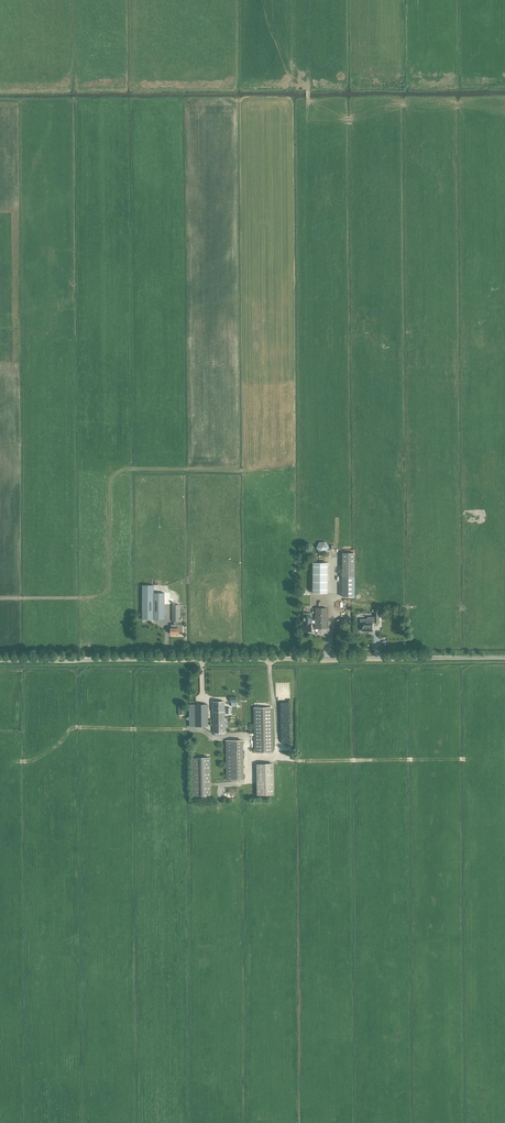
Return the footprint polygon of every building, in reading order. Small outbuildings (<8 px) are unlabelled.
[(319,542),(318,552),(328,552),(329,543),(319,542)] [(355,577),(356,553),(344,553),(343,577),(355,577)] [(328,563),(314,563),(314,593),(327,593),(328,563)] [(165,619),(165,593),(154,593),(154,585),(142,585),(142,619),(153,619),(165,619)] [(179,632),(183,632),(183,624),(179,624),(179,605),(173,605),(173,622),(175,622),(175,624),(172,624),(172,628),(171,628),(171,634),(179,634),(179,632)] [(327,629),(327,608),(316,608),(315,628),(327,629)] [(311,631),(312,624),(311,624),(312,617),(311,617),(311,614),(304,614),(304,617),(304,623),(302,623),(302,631),(311,631)] [(363,631),(373,631),(373,620),(368,620),(368,623),(363,623),(363,631)] [(225,711),(231,711),(231,708),(225,708),(225,702),(213,702),(213,733),(225,733),(225,711)] [(209,705),(191,705),(191,729),(209,729),(209,705)] [(255,752),(273,752),(272,708),(254,708),(255,752)] [(228,780),(244,779),(243,740),(227,741),(228,780)] [(194,758),(195,797),(212,797),(211,757),(194,758)] [(274,764),(256,764),(257,795),(274,795),(274,764)]
